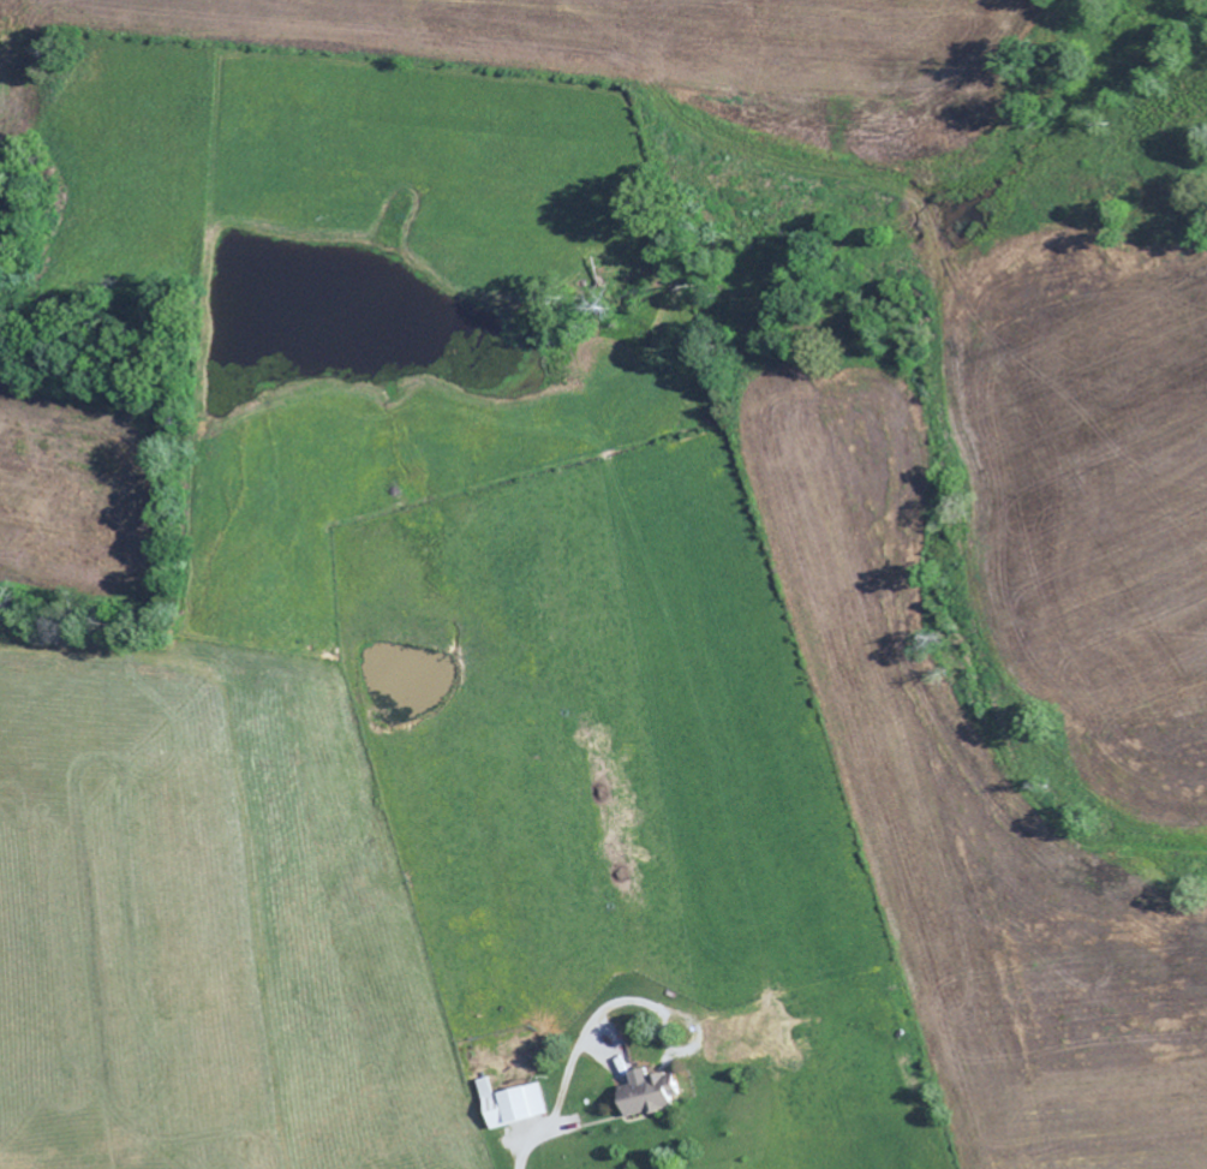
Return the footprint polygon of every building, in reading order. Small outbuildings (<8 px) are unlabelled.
[(681,1071),(659,1075),(657,1067),(637,1071),(640,1084),(630,1086),(636,1117),(688,1106),(681,1071)] [(556,1115),(548,1083),(505,1093),(501,1076),(488,1079),(500,1128),(556,1115)]
